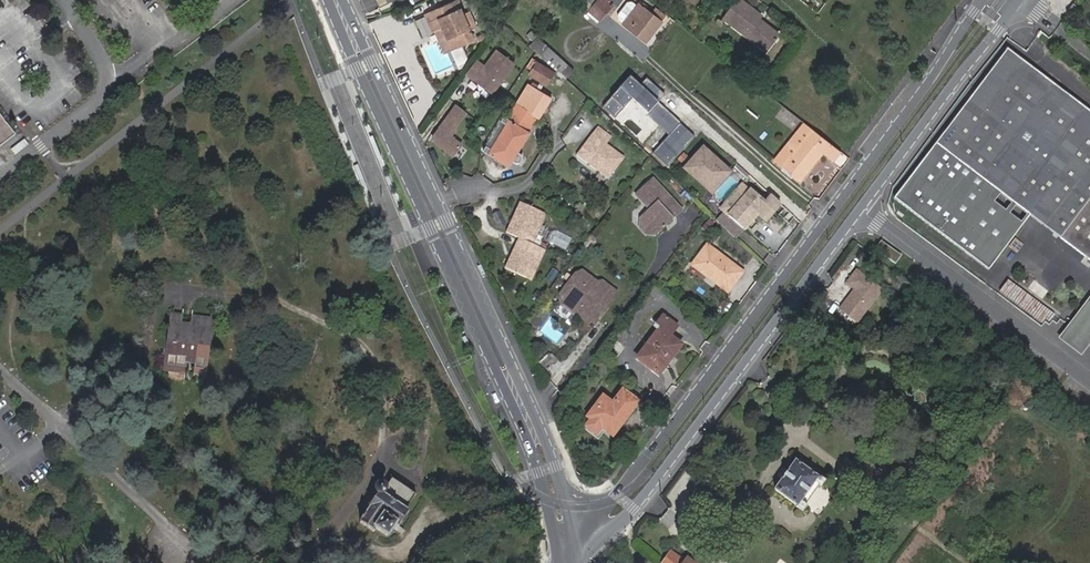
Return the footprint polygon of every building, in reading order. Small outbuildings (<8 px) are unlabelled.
[(458,0),(426,14),(434,33),(444,28),(452,49),(453,50),(473,41),(470,33),(462,16),(459,10),(461,8),(458,0)] [(598,18),(601,20),(614,5),(608,0),(589,0),(595,5),(590,12),(598,18)] [(760,46),(766,38),(773,43),(780,34),(760,19),(763,15),(742,0),(740,0),(725,19),(760,46)] [(646,42),(666,16),(655,8),(651,14),(647,11),(650,8),(641,2),(624,24),(646,42)] [(468,13),(462,16),(470,33),(476,30),(468,13)] [(452,49),(444,28),(434,33),(442,53),(452,49)] [(766,38),(760,46),(768,51),(773,43),(766,38)] [(526,49),(567,77),(574,66),(532,39),(526,49)] [(467,72),(494,92),(516,61),(498,49),(486,65),(477,58),(467,72)] [(894,198),(988,270),(1022,225),(983,196),(991,185),(1030,215),(1089,260),(1089,112),(1008,49),(894,198)] [(537,63),(529,74),(546,85),(554,73),(537,63)] [(631,77),(603,107),(615,119),(632,101),(669,136),(653,154),(666,167),(694,137),(631,77)] [(551,100),(529,86),(507,119),(526,132),(535,117),(538,119),(551,100)] [(466,113),(457,106),(433,137),(437,143),(454,156),(462,145),(452,137),(456,130),(455,129),(466,113)] [(20,133),(0,108),(0,149),(20,133)] [(517,152),(529,134),(526,132),(507,119),(504,117),(501,121),(506,124),(489,148),(485,146),(482,150),(507,167),(511,161),(515,164),(518,163),(522,158),(521,154),(517,152)] [(834,160),(841,151),(829,143),(811,128),(781,168),(801,183),(824,153),(834,160)] [(623,163),(606,149),(612,142),(598,131),(575,159),(607,184),(623,163)] [(30,137),(17,147),(21,152),(33,143),(30,137)] [(703,149),(684,169),(698,182),(700,179),(711,189),(721,179),(723,181),(730,173),(703,149)] [(653,179),(636,195),(649,210),(640,219),(656,237),(666,228),(663,225),(672,218),(674,220),(684,211),(653,179)] [(698,182),(712,194),(723,181),(721,179),(711,189),(700,179),(698,182)] [(720,208),(743,229),(766,204),(751,191),(750,192),(742,185),(720,208)] [(983,196),(1022,225),(1030,215),(991,185),(983,196)] [(514,239),(529,247),(544,217),(517,204),(502,233),(514,239)] [(674,220),(672,218),(663,225),(666,228),(674,220)] [(656,237),(640,219),(640,228),(647,237),(656,237)] [(590,236),(581,247),(588,253),(595,243),(595,240),(590,236)] [(1013,238),(1008,248),(1017,253),(1022,243),(1013,238)] [(529,247),(514,239),(499,268),(526,282),(541,253),(529,247)] [(893,264),(899,256),(879,242),(874,249),(893,264)] [(691,266),(728,292),(741,273),(706,246),(691,266)] [(871,282),(855,270),(845,283),(853,289),(838,309),(856,322),(873,299),(868,295),(866,287),(871,282)] [(561,304),(578,316),(584,308),(597,318),(616,291),(601,280),(596,281),(584,272),(574,274),(560,294),(561,304)] [(1066,323),(1008,280),(999,291),(1057,335),(1066,323)] [(881,289),(871,282),(866,287),(868,295),(873,299),(881,289)] [(1059,340),(1081,356),(1089,344),(1089,298),(1059,340)] [(584,308),(578,316),(588,323),(594,322),(597,318),(584,308)] [(210,322),(191,321),(190,327),(181,326),(182,317),(173,316),(170,339),(173,340),(173,343),(169,343),(166,371),(185,373),(186,363),(187,359),(196,360),(195,364),(194,374),(204,375),(207,348),(203,347),(203,344),(207,344),(210,322)] [(658,331),(638,359),(658,375),(681,346),(669,338),(676,327),(662,317),(654,328),(658,331)] [(541,329),(557,342),(565,333),(549,319),(541,329)] [(537,329),(532,335),(538,341),(543,334),(537,329)] [(591,420),(601,427),(612,435),(638,403),(623,391),(613,404),(604,397),(587,417),(591,420)] [(595,435),(601,427),(591,420),(585,427),(595,435)] [(817,477),(795,460),(774,488),(796,505),(796,506),(802,511),(807,505),(800,500),(814,481),(821,486),(824,480),(818,476),(817,477)] [(376,492),(367,507),(368,507),(360,522),(374,530),(376,528),(389,536),(390,535),(396,525),(401,528),(410,512),(406,509),(416,494),(392,480),(388,486),(386,485),(385,484),(383,484),(382,483),(381,484),(379,485),(378,485),(377,487),(376,488),(376,489),(376,490),(376,492)] [(693,503),(707,492),(698,481),(685,492),(693,503)] [(807,505),(821,486),(814,481),(800,500),(807,505)] [(129,562),(157,562),(142,549),(129,562)] [(662,562),(693,562),(686,558),(683,562),(670,553),(662,562)]
